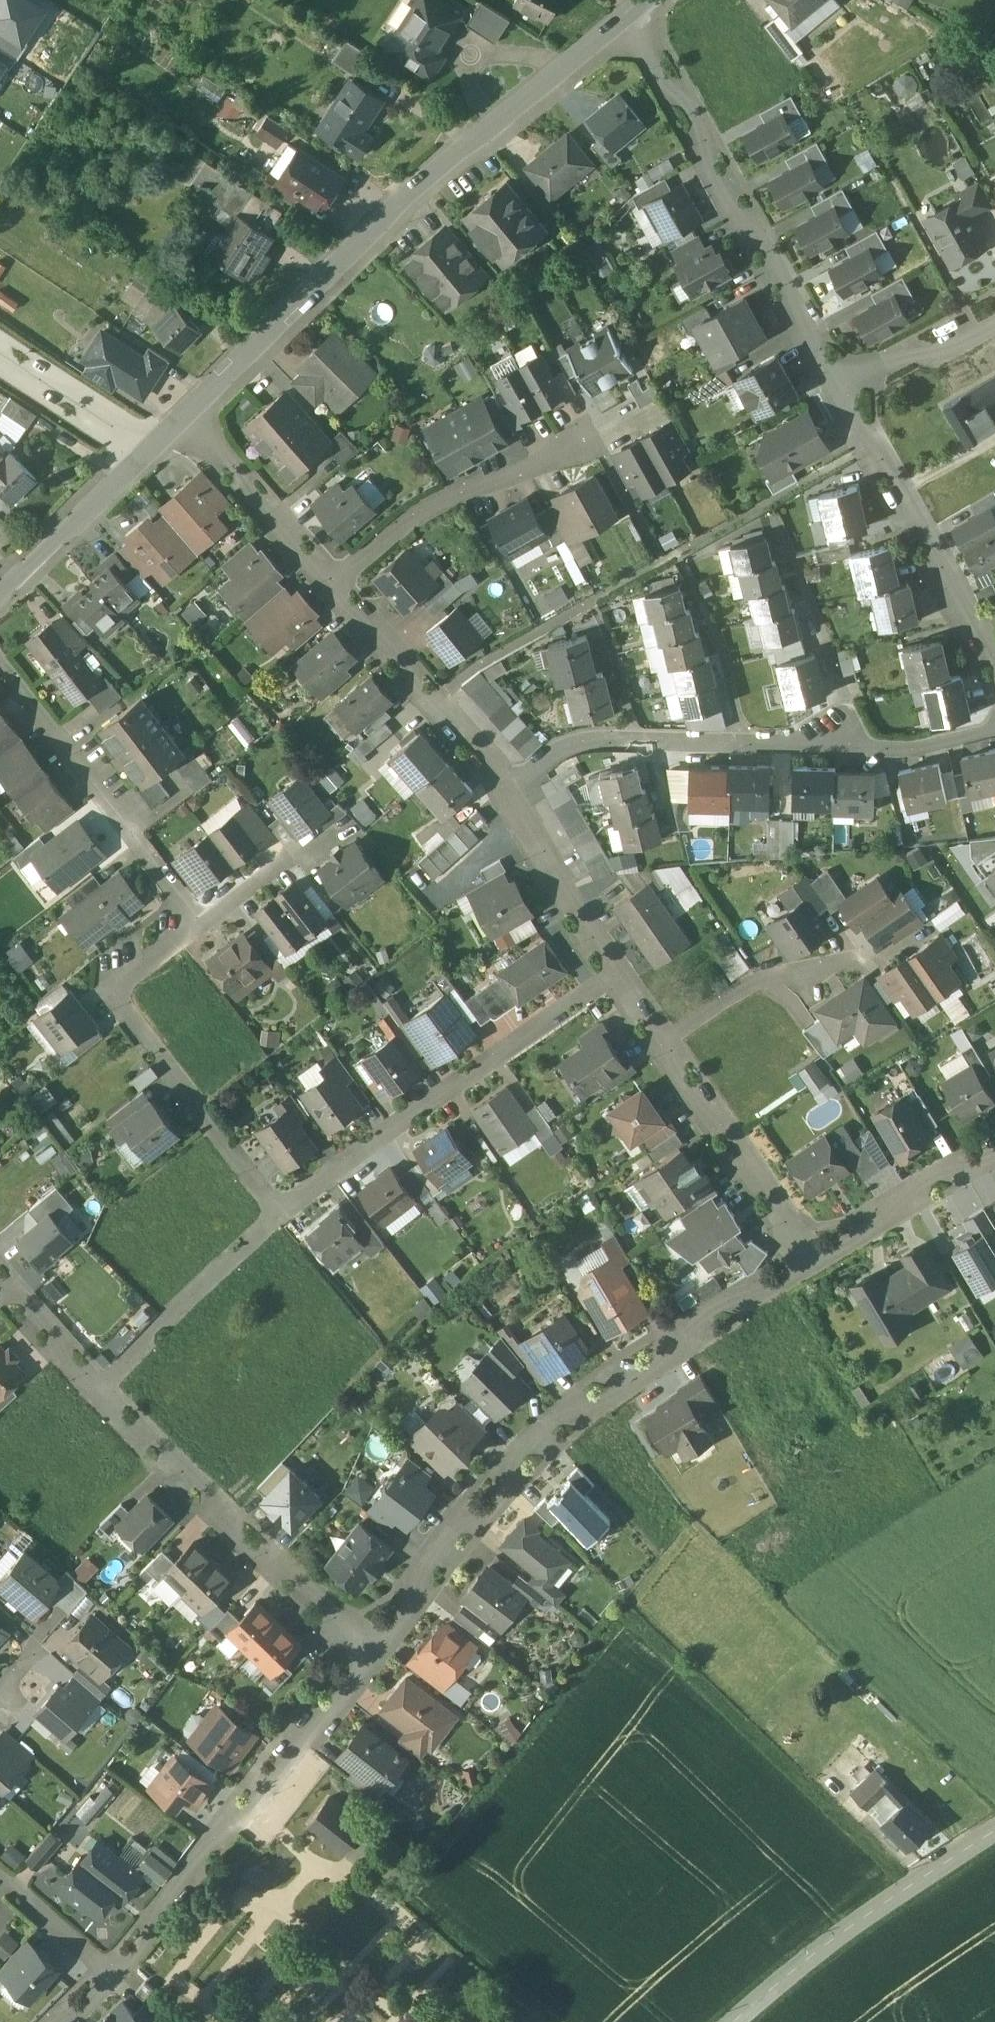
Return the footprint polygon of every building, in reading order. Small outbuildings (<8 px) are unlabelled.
[(19,41),(41,8),(29,0),(0,0),(0,29),(19,41)] [(437,0),(420,0),(400,30),(405,33),(393,50),(431,75),(444,56),(437,51),(460,15),(437,0)] [(550,20),(560,0),(511,0),(550,20)] [(781,11),(793,25),(823,0),(772,0),(781,11)] [(482,1),(467,24),(496,42),(511,20),(482,1)] [(793,25),(781,11),(776,16),(787,30),(793,25)] [(787,30),(776,16),(765,25),(791,60),(804,50),(787,30)] [(0,29),(0,48),(16,58),(25,45),(19,41),(0,29)] [(358,70),(370,50),(348,37),(336,57),(358,70)] [(382,97),(353,78),(320,129),(360,155),(373,135),(362,128),(382,97)] [(620,94),(590,118),(603,135),(613,147),(631,132),(633,134),(645,124),(620,94)] [(792,95),(766,109),(772,120),(784,114),(790,123),(804,115),(792,95)] [(280,145),(292,127),(271,112),(259,130),(280,145)] [(772,120),(745,135),(759,160),(798,138),(790,123),(784,114),(772,120)] [(568,133),(528,166),(553,196),(572,180),(571,178),(591,162),(568,133)] [(613,147),(603,135),(593,144),(612,167),(622,159),(613,147)] [(829,162),(818,141),(792,155),(798,167),(810,160),(815,170),(829,162)] [(343,177),(300,149),(281,178),(280,179),(300,192),(323,207),(343,177)] [(651,166),(655,176),(676,167),(672,157),(651,166)] [(798,167),(771,182),(785,207),(824,185),(815,170),(810,160),(798,167)] [(300,192),(280,179),(281,178),(271,171),(264,182),(293,202),(300,192)] [(665,178),(634,195),(641,207),(647,203),(671,189),(665,178)] [(546,226),(508,180),(495,191),(494,189),(482,199),(484,200),(468,213),(476,224),(472,227),(493,251),(496,248),(505,260),(521,247),(522,249),(534,240),(532,238),(546,226)] [(240,181),(224,205),(239,214),(240,212),(254,191),(240,181)] [(981,182),(955,196),(959,202),(960,202),(969,218),(971,217),(994,205),(981,182)] [(671,189),(647,203),(667,239),(701,220),(681,184),(671,189)] [(855,208),(843,188),(817,202),(824,214),(836,207),(841,216),(855,208)] [(284,210),(254,191),(240,212),(270,232),(284,210)] [(959,202),(928,220),(953,265),(987,246),(971,217),(969,218),(960,202),(959,202)] [(824,214),(797,229),(811,254),(850,232),(841,216),(836,207),(824,214)] [(270,232),(240,212),(239,214),(222,239),(231,245),(221,261),(252,281),(264,263),(258,259),(274,234),(270,232)] [(486,273),(447,226),(435,236),(434,235),(422,245),(423,246),(410,257),(411,258),(409,259),(409,263),(415,270),(419,271),(420,270),(422,272),(424,272),(424,271),(429,272),(438,284),(438,287),(436,287),(436,288),(440,293),(438,295),(446,304),(448,302),(449,303),(461,293),(463,294),(475,284),(474,283),(486,273)] [(877,229),(852,243),(858,255),(871,248),(876,257),(889,250),(877,229)] [(698,235),(674,248),(682,262),(706,249),(698,235)] [(682,262),(677,265),(694,295),(708,287),(707,285),(717,279),(718,281),(731,274),(726,266),(728,265),(721,251),(717,253),(713,245),(706,249),(682,262)] [(858,255),(831,270),(845,295),(884,273),(876,257),(871,248),(858,255)] [(903,276),(878,290),(884,301),(896,295),(901,303),(914,296),(903,276)] [(884,301),(857,316),(871,341),(910,320),(901,303),(896,295),(884,301)] [(712,316),(696,325),(697,326),(707,343),(754,316),(744,298),(712,316)] [(177,303),(155,325),(180,350),(201,328),(177,303)] [(706,306),(682,319),(688,331),(697,326),(696,325),(712,316),(706,306)] [(754,316),(707,343),(716,360),(717,361),(732,353),(764,335),(754,316)] [(611,327),(589,339),(612,382),(634,370),(611,327)] [(143,357),(103,331),(93,347),(98,350),(90,361),(120,381),(144,396),(161,370),(162,369),(143,357)] [(337,334),(303,368),(329,395),(333,398),(341,390),(350,399),(376,374),(337,334)] [(589,339),(568,351),(579,372),(591,394),(612,382),(589,339)] [(170,360),(150,346),(143,357),(162,369),(161,370),(163,371),(170,360)] [(579,372),(568,351),(557,357),(564,370),(569,377),(579,372)] [(550,365),(545,355),(543,356),(541,353),(520,365),(542,405),(558,396),(561,401),(566,398),(554,376),(548,366),(550,365)] [(732,353),(717,361),(716,360),(707,365),(714,377),(738,363),(732,353)] [(777,357),(738,378),(745,391),(747,390),(753,400),(751,401),(758,413),(796,392),(777,357)] [(120,381),(90,361),(84,371),(114,391),(120,381)] [(520,365),(499,376),(501,379),(499,380),(505,390),(506,389),(512,399),(524,422),(530,418),(527,413),(542,405),(520,365)] [(329,395),(304,370),(293,381),(318,406),(329,395)] [(569,377),(564,370),(554,376),(566,398),(577,392),(569,377)] [(727,370),(700,385),(707,398),(735,383),(727,370)] [(945,406),(966,444),(994,428),(994,419),(987,404),(994,400),(994,377),(945,406)] [(661,396),(654,385),(635,395),(642,407),(661,396)] [(306,410),(304,412),(285,391),(250,422),(250,429),(259,440),(264,440),(291,471),(298,471),(328,445),(333,441),(332,439),(306,410)] [(501,405),(494,393),(484,399),(501,429),(511,423),(501,405)] [(0,420),(0,427),(20,440),(38,412),(15,397),(0,420)] [(484,399),(461,412),(459,408),(457,409),(482,454),(507,441),(501,429),(484,399)] [(524,422),(512,399),(501,405),(511,423),(514,427),(524,422)] [(430,428),(428,429),(442,455),(451,470),(469,460),(470,461),(482,454),(457,409),(448,414),(447,419),(430,428)] [(785,419),(782,427),(766,436),(764,444),(770,456),(763,460),(772,476),(773,478),(790,468),(827,448),(820,436),(822,428),(814,425),(811,419),(801,416),(793,421),(785,419)] [(430,428),(424,418),(412,425),(431,461),(442,455),(428,429),(430,428)] [(690,449),(676,422),(665,428),(679,455),(680,455),(690,449)] [(665,428),(664,426),(643,438),(666,480),(687,469),(680,455),(679,455),(665,428)] [(360,449),(342,430),(332,439),(333,441),(328,445),(344,463),(360,449)] [(666,480),(643,438),(622,450),(623,451),(638,478),(645,492),(666,480)] [(9,450),(2,456),(0,459),(0,491),(7,498),(18,486),(21,489),(35,476),(9,450)] [(638,478),(623,451),(613,457),(627,484),(638,478)] [(790,468),(773,478),(772,476),(764,481),(772,495),(797,481),(790,468)] [(386,498),(370,473),(361,479),(377,504),(386,498)] [(195,483),(194,484),(217,512),(230,501),(206,474),(195,483)] [(595,474),(562,492),(565,498),(560,501),(567,513),(572,510),(582,527),(583,526),(614,509),(595,474)] [(193,480),(160,508),(166,515),(198,552),(217,535),(205,522),(217,512),(194,484),(195,483),(193,480)] [(340,482),(316,503),(324,513),(325,513),(349,493),(348,492),(340,482)] [(349,493),(325,513),(324,513),(323,514),(342,537),(376,508),(356,485),(348,492),(349,493)] [(858,487),(820,496),(829,535),(854,530),(866,527),(860,499),(861,499),(858,487)] [(971,505),(977,516),(994,505),(994,492),(994,491),(971,505)] [(528,499),(492,519),(511,554),(538,539),(548,533),(537,514),(528,499)] [(572,510),(567,513),(560,501),(549,507),(566,539),(585,528),(583,526),(582,527),(572,510)] [(537,514),(548,533),(538,539),(545,551),(566,539),(549,507),(537,514)] [(954,530),(965,550),(994,534),(994,514),(992,509),(954,530)] [(166,515),(149,529),(143,523),(127,537),(130,540),(154,568),(166,557),(177,570),(198,552),(166,515)] [(854,530),(829,535),(832,546),(850,542),(856,540),(854,530)] [(965,550),(977,572),(994,562),(994,534),(965,550)] [(766,536),(732,544),(738,570),(742,569),(772,562),(766,536)] [(154,568),(130,540),(120,549),(144,576),(154,568)] [(250,541),(223,564),(233,575),(260,552),(259,551),(250,541)] [(832,546),(816,550),(819,564),(853,556),(853,554),(850,542),(832,546)] [(738,570),(732,544),(719,548),(725,573),(729,572),(738,570)] [(890,546),(853,554),(853,556),(862,592),(873,590),(897,584),(891,558),(893,557),(890,546)] [(262,549),(259,551),(260,552),(233,575),(243,587),(230,598),(247,618),(284,587),(270,570),(276,565),(262,549)] [(433,577),(408,549),(377,576),(405,608),(420,595),(436,581),(433,577)] [(134,574),(116,554),(106,563),(110,567),(111,566),(125,582),(134,574)] [(772,562),(742,569),(748,594),(751,593),(782,585),(776,561),(772,562)] [(110,567),(93,582),(96,586),(109,600),(118,610),(136,594),(125,582),(111,566),(110,567)] [(443,568),(433,577),(436,581),(420,595),(428,604),(455,581),(443,568)] [(738,570),(729,572),(735,597),(748,594),(742,569),(738,570)] [(455,581),(428,604),(436,614),(463,591),(455,581)] [(897,584),(873,590),(882,628),(918,619),(916,607),(915,607),(909,581),(897,584)] [(680,585),(647,592),(653,617),(656,617),(686,610),(680,585)] [(782,585),(751,593),(757,617),(761,617),(791,609),(785,585),(782,585)] [(77,603),(76,603),(96,626),(101,631),(121,614),(118,610),(109,600),(96,586),(77,603)] [(298,603),(284,587),(247,618),(265,638),(277,628),(287,639),(314,615),(314,616),(318,613),(305,597),(298,603)] [(96,626),(76,603),(77,603),(74,599),(64,608),(87,634),(96,626)] [(458,607),(427,631),(452,662),(480,639),(465,620),(467,619),(458,607)] [(686,610),(656,617),(662,641),(666,640),(696,633),(690,609),(686,610)] [(791,609),(761,617),(767,641),(801,634),(795,609),(791,609)] [(314,615),(287,639),(296,649),(323,626),(314,616),(314,615)] [(90,643),(64,616),(54,624),(76,653),(77,653),(90,643)] [(757,617),(748,620),(754,645),(767,641),(761,617),(757,617)] [(54,624),(52,622),(30,640),(54,670),(76,653),(54,624)] [(335,632),(315,649),(319,653),(302,668),(326,696),(352,673),(344,664),(355,655),(335,632)] [(696,633),(666,640),(672,665),(676,664),(705,657),(699,632),(696,633)] [(587,634),(550,643),(559,682),(567,680),(595,673),(588,647),(590,646),(587,634)] [(941,638),(904,647),(905,648),(909,647),(913,663),(908,664),(913,686),(924,684),(949,678),(943,651),(944,651),(941,638)] [(662,641),(650,644),(655,668),(659,667),(660,668),(672,665),(666,640),(662,641)] [(849,648),(838,652),(845,675),(856,671),(855,669),(851,656),(849,648)] [(90,651),(81,658),(90,671),(100,664),(90,651)] [(76,653),(54,670),(77,701),(87,693),(93,702),(114,686),(106,678),(100,683),(90,671),(81,658),(77,653),(76,653)] [(857,654),(851,656),(855,669),(861,667),(857,654)] [(815,655),(779,663),(784,685),(788,684),(792,700),(788,701),(788,703),(825,694),(822,681),(821,681),(815,655)] [(705,657),(676,664),(682,688),(715,680),(709,656),(705,657)] [(672,665),(660,668),(666,692),(670,691),(682,688),(676,664),(672,665)] [(481,670),(463,683),(471,693),(488,678),(481,670)] [(595,673),(567,680),(577,719),(614,710),(611,697),(610,697),(603,671),(595,673)] [(373,675),(359,687),(358,686),(350,693),(351,694),(339,705),(358,727),(393,698),(373,675)] [(949,678),(924,684),(929,705),(934,704),(938,720),(933,721),(933,723),(971,714),(968,702),(966,702),(960,675),(949,678)] [(488,678),(471,693),(479,702),(496,687),(488,678)] [(715,680),(682,688),(688,714),(721,706),(715,680)] [(114,686),(93,702),(102,712),(123,696),(114,686)] [(496,687),(479,702),(487,711),(504,696),(496,687)] [(682,688),(670,691),(676,717),(688,714),(682,688)] [(504,696),(487,711),(495,720),(512,705),(504,696)] [(142,698),(104,728),(121,749),(116,753),(123,763),(128,759),(145,781),(154,775),(172,761),(183,752),(142,698)] [(512,705),(495,720),(503,729),(519,714),(512,705)] [(727,729),(721,706),(688,714),(692,728),(727,729)] [(13,731),(14,730),(0,712),(0,741),(13,731)] [(519,714),(503,729),(511,738),(527,723),(519,714)] [(386,721),(359,744),(366,753),(394,730),(386,721)] [(527,723),(511,738),(519,747),(535,732),(527,723)] [(421,730),(392,756),(393,758),(397,755),(407,766),(404,769),(418,786),(419,785),(447,761),(429,742),(431,741),(421,730)] [(0,741),(0,755),(20,740),(13,731),(0,741)] [(535,732),(519,747),(527,756),(543,742),(535,732)] [(0,755),(0,770),(27,749),(20,740),(0,755)] [(366,753),(359,744),(350,752),(360,764),(369,757),(366,753)] [(212,779),(189,748),(183,752),(172,761),(196,792),(212,779)] [(0,770),(0,775),(16,796),(46,773),(27,749),(0,770)] [(963,757),(967,770),(972,792),(992,787),(994,802),(994,749),(989,750),(990,751),(963,757)] [(464,781),(447,761),(419,785),(434,802),(437,799),(448,811),(445,814),(446,815),(474,789),(466,780),(464,781)] [(577,763),(552,777),(558,788),(567,784),(583,775),(577,763)] [(940,763),(913,769),(913,767),(901,770),(909,806),(948,797),(942,771),(940,763)] [(636,764),(603,772),(609,797),(613,796),(642,789),(636,764)] [(758,766),(731,765),(731,769),(730,801),(770,802),(771,765),(758,765),(758,766)] [(835,768),(809,767),(809,766),(796,765),(795,802),(834,803),(835,772),(835,768)] [(731,769),(704,768),(704,767),(692,766),(691,796),(690,803),(693,803),(693,799),(708,800),(708,804),(711,804),(730,805),(730,801),(731,769)] [(336,768),(323,777),(331,790),(345,780),(336,768)] [(953,768),(942,771),(948,796),(959,794),(955,773),(953,768)] [(418,786),(404,769),(403,770),(393,779),(395,780),(406,792),(405,792),(408,795),(418,786)] [(967,770),(955,773),(959,795),(972,792),(967,770)] [(875,771),(862,771),(862,772),(835,772),(834,803),(834,807),(874,808),(875,771)] [(46,773),(16,796),(34,819),(38,817),(63,797),(64,797),(46,773)] [(170,796),(154,775),(145,781),(137,788),(153,809),(170,796)] [(327,810),(301,777),(279,794),(290,808),(284,812),(300,833),(319,819),(327,829),(348,812),(339,802),(327,810)] [(558,788),(548,794),(554,806),(574,795),(567,784),(558,788)] [(642,789),(613,796),(618,821),(623,820),(652,813),(648,788),(642,789)] [(574,795),(554,806),(560,816),(579,805),(574,795)] [(691,796),(672,796),(680,827),(692,828),(693,818),(693,803),(690,803),(691,796)] [(63,797),(38,817),(48,831),(74,811),(63,797)] [(354,805),(366,824),(378,817),(366,798),(354,805)] [(708,800),(693,799),(693,803),(693,818),(710,818),(711,804),(708,804),(708,800)] [(273,832),(251,803),(236,814),(258,842),(259,843),(273,832)] [(579,805),(560,816),(566,826),(585,816),(579,805)] [(488,819),(478,809),(470,816),(480,826),(488,819)] [(652,813),(623,820),(629,844),(663,836),(657,812),(652,813)] [(236,813),(210,832),(233,862),(258,842),(236,814),(236,813)] [(585,816),(566,826),(572,837),(591,826),(585,816)] [(781,818),(770,817),(770,843),(781,842),(781,818)] [(796,818),(781,818),(781,842),(796,842),(796,818)] [(479,838),(464,821),(420,861),(434,878),(479,838)] [(48,845),(34,856),(46,871),(44,872),(47,875),(51,872),(61,884),(101,853),(94,844),(95,842),(95,840),(88,831),(86,831),(84,831),(77,822),(48,845)] [(442,831),(436,822),(419,834),(425,843),(442,831)] [(591,826),(572,837),(578,847),(597,836),(591,826)] [(233,862),(210,832),(185,852),(186,853),(208,881),(208,882),(233,862)] [(41,836),(14,857),(21,866),(34,856),(48,845),(41,836)] [(597,836),(578,847),(584,858),(603,847),(597,836)] [(972,839),(971,854),(986,876),(990,874),(989,873),(994,869),(994,837),(972,839)] [(363,853),(355,843),(344,851),(342,848),(331,856),(334,859),(322,868),(332,882),(331,887),(337,896),(343,896),(348,903),(381,877),(371,864),(374,862),(366,851),(363,853)] [(603,847),(584,858),(590,868),(609,857),(603,847)] [(208,881),(186,853),(176,861),(198,889),(208,881)] [(609,857),(590,868),(596,879),(616,869),(609,857)] [(501,858),(482,869),(488,879),(502,872),(507,868),(501,858)] [(657,887),(683,884),(684,901),(694,900),(690,862),(655,866),(657,887)] [(73,906),(71,908),(80,920),(79,926),(80,928),(76,932),(75,936),(83,946),(88,946),(145,902),(121,870),(73,906)] [(848,899),(828,870),(812,881),(828,905),(832,912),(842,905),(842,904),(848,899)] [(488,879),(471,889),(479,903),(510,885),(502,872),(488,879)] [(95,875),(66,897),(73,906),(102,884),(95,875)] [(812,881),(808,876),(795,885),(805,900),(806,899),(816,914),(828,905),(812,881)] [(848,899),(842,904),(842,905),(859,928),(866,923),(864,920),(893,900),(878,879),(848,899)] [(325,920),(295,881),(276,896),(306,934),(325,920)] [(649,881),(615,905),(624,918),(659,894),(649,881)] [(510,885),(479,903),(495,931),(531,911),(515,882),(510,885)] [(893,900),(864,920),(866,923),(877,939),(888,931),(917,910),(917,909),(915,910),(903,892),(893,900)] [(690,940),(659,894),(624,918),(655,964),(690,940)] [(306,934),(276,896),(257,910),(287,949),(306,934)] [(805,900),(773,923),(783,937),(778,940),(789,956),(808,943),(809,945),(820,937),(818,935),(827,929),(816,914),(806,899),(805,900)] [(942,927),(965,911),(959,902),(935,917),(942,927)] [(917,910),(888,931),(896,942),(925,922),(917,910)] [(257,929),(247,937),(264,959),(274,952),(257,929)] [(247,937),(245,933),(210,961),(233,990),(266,965),(268,963),(264,959),(247,937)] [(957,957),(940,933),(929,941),(932,947),(912,961),(937,996),(958,981),(947,964),(957,957)] [(547,940),(499,972),(501,976),(520,1002),(520,1003),(568,970),(547,940)] [(10,950),(19,968),(34,960),(25,942),(10,950)] [(274,952),(264,959),(268,963),(266,965),(278,979),(289,970),(274,952)] [(937,996),(912,961),(893,974),(891,975),(903,993),(915,1011),(937,996)] [(444,969),(433,977),(444,992),(446,991),(456,985),(444,969)] [(889,969),(877,977),(893,1000),(903,993),(891,975),(893,974),(889,969)] [(501,976),(477,993),(492,1016),(493,1016),(497,1017),(520,1002),(501,976)] [(894,1023),(864,979),(819,1010),(824,1017),(840,1040),(867,1021),(876,1035),(894,1023)] [(466,1000),(456,985),(446,991),(469,1022),(478,1016),(466,1000)] [(444,992),(412,1016),(438,1053),(441,1056),(475,1032),(469,1022),(446,991),(444,992)] [(402,1023),(412,1016),(396,992),(386,999),(402,1023)] [(72,993),(39,1017),(63,1048),(70,1043),(95,1024),(72,993)] [(492,1016),(477,993),(466,1000),(478,1016),(482,1023),(492,1016)] [(438,1053),(412,1016),(400,1024),(427,1061),(438,1053)] [(840,1040),(824,1017),(804,1031),(825,1058),(843,1045),(840,1040)] [(602,1022),(581,1036),(588,1047),(589,1048),(602,1039),(610,1034),(602,1022)] [(95,1024),(70,1043),(79,1054),(104,1035),(95,1024)] [(427,1061),(400,1024),(389,1032),(416,1069),(417,1068),(427,1061)] [(388,1033),(392,1038),(366,1057),(380,1077),(375,1081),(375,1086),(382,1095),(386,1095),(419,1071),(417,1068),(416,1069),(389,1032),(388,1033)] [(602,1039),(589,1048),(588,1047),(566,1062),(574,1074),(572,1076),(575,1080),(577,1078),(582,1087),(589,1082),(592,1086),(602,1079),(601,1078),(623,1063),(614,1050),(611,1052),(602,1039)] [(991,1074),(973,1043),(962,1049),(971,1066),(973,1065),(982,1079),(991,1074)] [(338,1055),(323,1066),(331,1078),(337,1073),(344,1083),(354,1076),(338,1055)] [(623,1063),(601,1078),(602,1079),(609,1089),(636,1071),(628,1060),(623,1063)] [(830,1086),(813,1061),(800,1070),(809,1083),(816,1095),(830,1086)] [(971,1066),(945,1081),(966,1116),(980,1107),(986,1108),(987,1103),(994,1099),(982,1079),(973,1065),(971,1066)] [(809,1083),(800,1070),(791,1075),(800,1089),(809,1083)] [(331,1078),(325,1082),(323,1079),(309,1088),(308,1096),(323,1116),(328,1112),(337,1125),(343,1126),(349,1122),(351,1114),(361,1107),(344,1083),(337,1073),(331,1078)] [(525,1114),(507,1087),(475,1109),(504,1151),(534,1130),(535,1129),(525,1114)] [(153,1100),(144,1089),(131,1099),(139,1109),(140,1110),(153,1100)] [(643,1090),(635,1096),(625,1094),(623,1096),(621,1105),(612,1112),(617,1119),(615,1131),(627,1134),(633,1142),(641,1136),(643,1139),(666,1124),(663,1119),(664,1114),(665,1113),(662,1109),(657,1112),(653,1110),(648,1103),(649,1099),(643,1090)] [(307,1114),(292,1093),(280,1102),(286,1110),(287,1109),(297,1122),(307,1114)] [(939,1125),(921,1094),(910,1101),(928,1131),(939,1125)] [(906,1095),(875,1113),(903,1160),(919,1150),(916,1145),(931,1137),(928,1131),(910,1101),(906,1095)] [(131,1099),(108,1116),(116,1126),(139,1109),(131,1099)] [(153,1100),(140,1110),(139,1109),(116,1126),(123,1136),(129,1131),(149,1156),(179,1133),(153,1100)] [(554,1131),(537,1106),(525,1114),(535,1129),(534,1130),(541,1140),(554,1131)] [(297,1122),(287,1109),(286,1110),(259,1130),(285,1167),(314,1145),(297,1122)] [(666,1124),(643,1139),(649,1149),(672,1133),(666,1124)] [(853,1140),(844,1127),(828,1138),(847,1166),(852,1163),(847,1155),(858,1148),(853,1140)] [(454,1139),(447,1128),(416,1149),(429,1169),(440,1184),(441,1184),(445,1181),(468,1165),(471,1163),(461,1149),(454,1139)] [(870,1129),(853,1140),(858,1148),(865,1143),(882,1168),(890,1162),(870,1129)] [(649,1149),(647,1151),(655,1162),(685,1141),(678,1130),(672,1133),(649,1149)] [(149,1156),(129,1131),(123,1136),(116,1141),(131,1161),(135,1167),(149,1156)] [(826,1135),(789,1160),(811,1193),(848,1168),(847,1166),(828,1138),(826,1135)] [(460,1139),(455,1138),(454,1139),(461,1149),(462,1148),(463,1144),(460,1139)] [(858,1148),(847,1155),(852,1163),(864,1180),(882,1168),(865,1143),(858,1148)] [(683,1149),(638,1179),(662,1215),(693,1194),(713,1181),(697,1158),(692,1162),(683,1149)] [(468,1165),(445,1181),(452,1191),(475,1175),(468,1165)] [(419,1175),(413,1166),(400,1176),(417,1199),(429,1189),(420,1175),(419,1175)] [(400,1176),(392,1167),(360,1191),(381,1218),(395,1207),(399,1212),(417,1199),(400,1176)] [(440,1184),(429,1169),(420,1175),(429,1189),(434,1196),(444,1189),(441,1184),(440,1184)] [(713,1181),(693,1194),(700,1204),(712,1196),(720,1191),(713,1181)] [(73,1207),(58,1189),(32,1210),(42,1222),(51,1214),(57,1220),(73,1207)] [(700,1204),(683,1216),(690,1226),(719,1206),(712,1196),(700,1204)] [(690,1226),(683,1231),(687,1245),(682,1248),(695,1257),(700,1254),(710,1269),(721,1261),(722,1263),(735,1254),(734,1252),(745,1245),(729,1220),(736,1215),(726,1201),(719,1206),(690,1226)] [(345,1216),(338,1207),(324,1219),(325,1220),(309,1234),(320,1246),(318,1249),(318,1253),(319,1256),(321,1259),(324,1260),(328,1261),(331,1260),(345,1248),(349,1254),(361,1243),(363,1242),(353,1230),(343,1218),(345,1216)] [(964,1220),(971,1232),(973,1231),(976,1236),(985,1231),(991,1242),(994,1240),(994,1225),(985,1208),(964,1220)] [(57,1220),(51,1214),(42,1222),(16,1243),(37,1269),(73,1240),(57,1220)] [(366,1219),(353,1230),(363,1242),(361,1243),(372,1256),(386,1244),(366,1219)] [(954,1249),(978,1290),(994,1280),(994,1249),(991,1242),(985,1231),(976,1236),(973,1231),(971,1232),(963,1237),(966,1242),(954,1249)] [(616,1235),(604,1242),(612,1257),(613,1256),(618,1265),(619,1265),(630,1258),(616,1235)] [(745,1245),(734,1252),(735,1254),(748,1275),(755,1271),(768,1253),(753,1240),(745,1245)] [(911,1264),(881,1282),(875,1272),(855,1284),(887,1339),(909,1326),(902,1314),(950,1286),(925,1243),(905,1254),(911,1264)] [(612,1257),(584,1273),(580,1292),(587,1305),(592,1306),(608,1334),(622,1326),(623,1321),(629,1317),(634,1319),(646,1312),(619,1265),(618,1265),(613,1256),(612,1257)] [(587,1345),(564,1313),(528,1337),(532,1342),(552,1369),(569,1358),(575,1360),(582,1355),(582,1348),(587,1345)] [(952,1343),(966,1366),(986,1354),(972,1331),(952,1343)] [(517,1352),(504,1336),(492,1347),(514,1371),(524,1361),(517,1352)] [(532,1342),(517,1352),(524,1361),(540,1380),(553,1371),(551,1370),(552,1369),(532,1342)] [(8,1385),(23,1372),(13,1361),(16,1357),(8,1348),(4,1351),(0,1347),(0,1392),(8,1385)] [(514,1371),(492,1347),(493,1351),(479,1365),(478,1373),(468,1383),(498,1413),(522,1389),(523,1381),(514,1371)] [(703,1376),(682,1388),(694,1411),(716,1398),(703,1376)] [(16,1394),(8,1385),(0,1392),(0,1408),(16,1394)] [(671,1399),(670,1404),(649,1416),(658,1432),(656,1437),(658,1441),(664,1442),(666,1445),(678,1438),(686,1453),(711,1439),(694,1411),(682,1388),(681,1389),(680,1394),(671,1399)] [(487,1426),(462,1401),(450,1413),(466,1428),(466,1429),(470,1429),(477,1436),(487,1426)] [(450,1413),(442,1413),(435,1420),(428,1420),(413,1436),(418,1441),(418,1445),(422,1445),(426,1448),(427,1453),(431,1454),(446,1468),(457,1457),(468,1457),(469,1446),(461,1438),(460,1433),(464,1428),(466,1428),(450,1413)] [(431,1472),(412,1455),(402,1467),(423,1483),(431,1472)] [(284,1462),(260,1488),(270,1498),(295,1472),(284,1462)] [(595,1484),(578,1466),(568,1476),(571,1479),(571,1478),(585,1493),(595,1484)] [(423,1483),(402,1467),(401,1469),(404,1471),(399,1479),(396,1476),(389,1478),(383,1485),(384,1492),(387,1494),(382,1500),(379,1498),(377,1500),(397,1516),(408,1525),(416,1514),(422,1514),(427,1508),(425,1502),(434,1492),(423,1483)] [(293,1528),(321,1497),(295,1472),(270,1498),(266,1502),(293,1528)] [(357,1474),(347,1492),(365,1502),(375,1484),(357,1474)] [(585,1493),(571,1478),(571,1479),(563,1486),(565,1488),(560,1494),(557,1491),(550,1499),(549,1500),(563,1515),(590,1542),(612,1521),(585,1493)] [(132,1512),(121,1523),(146,1547),(152,1541),(156,1539),(159,1536),(161,1532),(173,1519),(148,1495),(132,1512)] [(563,1515),(549,1500),(550,1499),(547,1496),(535,1507),(553,1525),(563,1515)] [(397,1516),(377,1500),(369,1511),(389,1527),(397,1516)] [(122,1503),(101,1524),(111,1534),(121,1523),(132,1512),(122,1503)] [(569,1560),(536,1532),(538,1529),(526,1518),(504,1544),(538,1572),(550,1583),(552,1581),(569,1560)] [(392,1547),(360,1523),(329,1563),(360,1587),(370,1574),(373,1576),(384,1562),(381,1560),(392,1547)] [(215,1559),(196,1541),(177,1561),(165,1573),(166,1574),(184,1591),(215,1559)] [(23,1549),(0,1575),(0,1587),(31,1613),(49,1593),(59,1581),(58,1580),(23,1549)] [(164,1549),(147,1566),(160,1579),(166,1574),(165,1573),(177,1561),(164,1549)] [(215,1559),(184,1591),(203,1610),(204,1610),(215,1599),(235,1579),(215,1559)] [(490,1566),(481,1578),(479,1576),(470,1588),(472,1590),(465,1600),(467,1602),(464,1607),(472,1614),(476,1608),(490,1618),(489,1619),(494,1623),(505,1621),(515,1607),(518,1609),(528,1597),(528,1596),(513,1584),(490,1566)] [(67,1570),(58,1580),(59,1581),(49,1593),(70,1611),(88,1590),(67,1570)] [(550,1583),(538,1572),(530,1581),(545,1594),(557,1603),(565,1593),(552,1581),(550,1583)] [(530,1581),(521,1574),(513,1584),(528,1596),(528,1597),(537,1604),(545,1594),(530,1581)] [(215,1599),(204,1610),(203,1610),(198,1616),(210,1628),(227,1610),(215,1599)] [(279,1623),(258,1602),(241,1619),(230,1631),(230,1632),(251,1652),(279,1623)] [(0,1605),(0,1624),(4,1628),(13,1618),(0,1605)] [(476,1608),(472,1614),(464,1607),(456,1617),(477,1634),(489,1619),(490,1618),(476,1608)] [(241,1619),(229,1608),(227,1610),(210,1628),(222,1640),(230,1632),(230,1631),(241,1619)] [(128,1646),(93,1615),(76,1633),(81,1637),(71,1647),(80,1655),(79,1656),(85,1662),(101,1676),(102,1676),(128,1646)] [(301,1644),(279,1623),(251,1652),(273,1672),(274,1673),(283,1663),(301,1644)] [(436,1639),(431,1645),(428,1643),(412,1665),(440,1687),(456,1666),(458,1668),(463,1667),(466,1662),(466,1657),(464,1655),(472,1646),(446,1626),(438,1626),(434,1631),(436,1639)] [(101,1676),(85,1662),(75,1673),(91,1688),(101,1676)] [(283,1663),(274,1673),(273,1672),(264,1682),(274,1691),(293,1672),(283,1663)] [(91,1688),(75,1673),(63,1687),(79,1701),(91,1688)] [(458,1715),(407,1676),(382,1708),(409,1728),(410,1727),(430,1743),(431,1742),(435,1745),(458,1715)] [(63,1687),(60,1684),(38,1709),(66,1735),(87,1711),(89,1713),(102,1697),(91,1688),(79,1701),(63,1687)] [(260,1723),(229,1699),(221,1708),(253,1732),(260,1723)] [(253,1732),(221,1708),(197,1740),(209,1749),(210,1755),(215,1759),(223,1759),(230,1765),(254,1734),(253,1732)] [(380,1737),(373,1738),(372,1731),(365,1726),(342,1756),(357,1767),(357,1766),(380,1783),(387,1773),(395,1771),(406,1757),(393,1748),(386,1749),(385,1742),(380,1737)] [(430,1743),(410,1727),(409,1728),(401,1739),(421,1754),(430,1743)] [(5,1732),(0,1737),(0,1748),(22,1767),(32,1755),(5,1732)] [(2,1790),(22,1767),(0,1748),(0,1788),(2,1790)] [(176,1755),(152,1787),(177,1806),(185,1796),(197,1805),(204,1796),(185,1781),(194,1769),(176,1755)] [(380,1783),(357,1766),(357,1767),(349,1777),(378,1799),(387,1788),(380,1783)] [(895,1785),(877,1768),(867,1778),(883,1795),(888,1791),(895,1785)] [(213,1784),(194,1769),(185,1781),(204,1796),(213,1784)] [(883,1795),(867,1778),(851,1792),(868,1808),(883,1795)] [(108,1785),(81,1816),(89,1822),(115,1792),(108,1785)] [(895,1785),(888,1791),(901,1805),(909,1798),(895,1785)] [(883,1795),(868,1808),(882,1821),(901,1805),(888,1791),(883,1795)] [(365,1825),(329,1797),(309,1824),(345,1852),(365,1825)] [(935,1823),(909,1798),(901,1805),(882,1821),(889,1829),(885,1833),(893,1840),(897,1836),(908,1847),(935,1823)] [(51,1830),(27,1857),(40,1868),(63,1841),(51,1830)] [(143,1875),(99,1841),(87,1857),(84,1854),(69,1873),(72,1876),(65,1885),(72,1891),(70,1894),(83,1904),(85,1901),(101,1913),(112,1899),(107,1895),(112,1889),(125,1899),(143,1875)] [(167,1880),(180,1858),(154,1842),(141,1864),(167,1880)] [(252,1887),(257,1887),(261,1887),(265,1885),(269,1882),(270,1878),(269,1874),(267,1870),(262,1867),(259,1867),(255,1867),(250,1868),(246,1871),(244,1875),(244,1878),(245,1882),(248,1885),(252,1887)] [(21,1940),(6,1928),(0,1935),(0,1953),(7,1958),(21,1940)] [(26,1940),(2,1967),(11,1975),(36,1948),(26,1940)] [(11,1975),(10,1977),(10,1978),(32,1998),(60,1967),(37,1947),(36,1948),(11,1975)] [(32,1998),(10,1978),(4,1984),(4,1989),(21,2005),(26,2004),(32,1998)] [(146,1979),(142,1984),(150,1991),(154,1986),(146,1979)] [(148,1999),(136,2012),(146,2021),(175,2021),(148,1999)] [(124,2000),(102,2021),(146,2021),(136,2012),(124,2000)]
